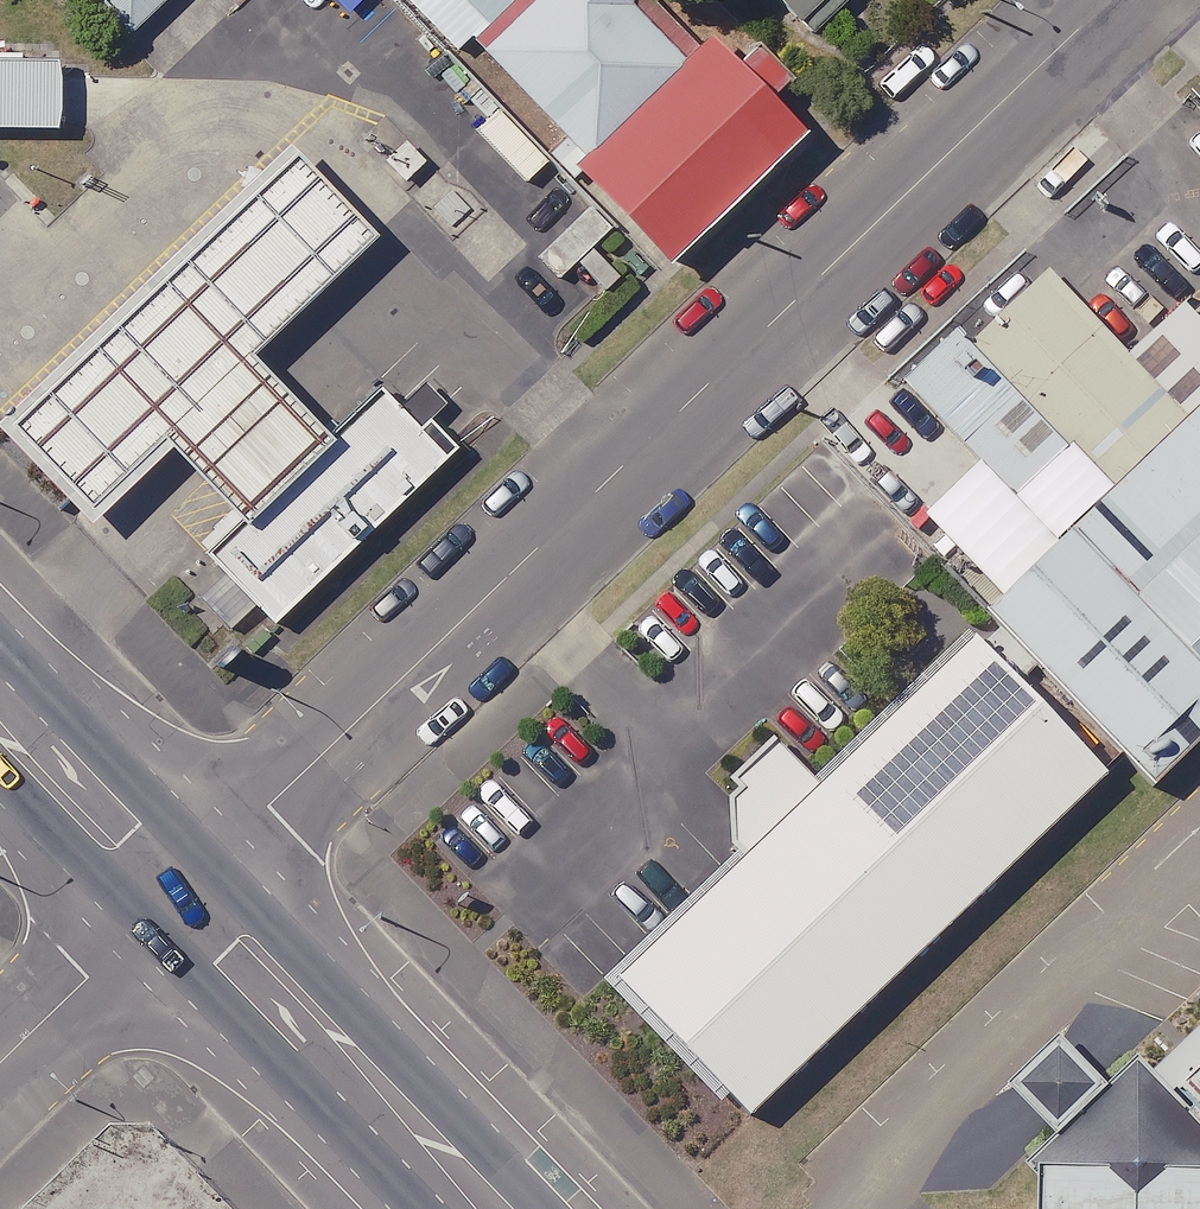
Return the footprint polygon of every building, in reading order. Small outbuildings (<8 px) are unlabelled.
[(134,0),(0,0),(0,2),(62,68),(134,0)] [(588,152),(686,56),(634,4),(639,0),(417,0),(462,46),(474,35),(586,150),(588,152)] [(813,29),(843,0),(786,0),(813,29)] [(802,146),(709,47),(573,174),(666,273),(802,146)] [(51,63),(0,63),(0,133),(50,133),(51,63)] [(256,173),(0,412),(0,468),(60,532),(344,266),(256,173)] [(951,375),(1046,476),(1084,516),(1199,408),(1199,396),(1147,339),(1093,389),(1019,311),(951,375)] [(1046,476),(951,375),(883,438),(979,539),(1046,476)] [(443,469),(368,389),(194,552),(269,631),(443,469)] [(1180,734),(1199,716),(1199,530),(1087,635),(1180,734)] [(1027,572),(956,638),(1109,801),(1180,734),(1027,572)] [(1062,808),(927,666),(552,1016),(687,1159),(1062,808)] [(1167,1065),(1199,1100),(1199,1033),(1167,1065)] [(1024,1154),(1021,1208),(1199,1208),(1199,1163),(1024,1154)]
